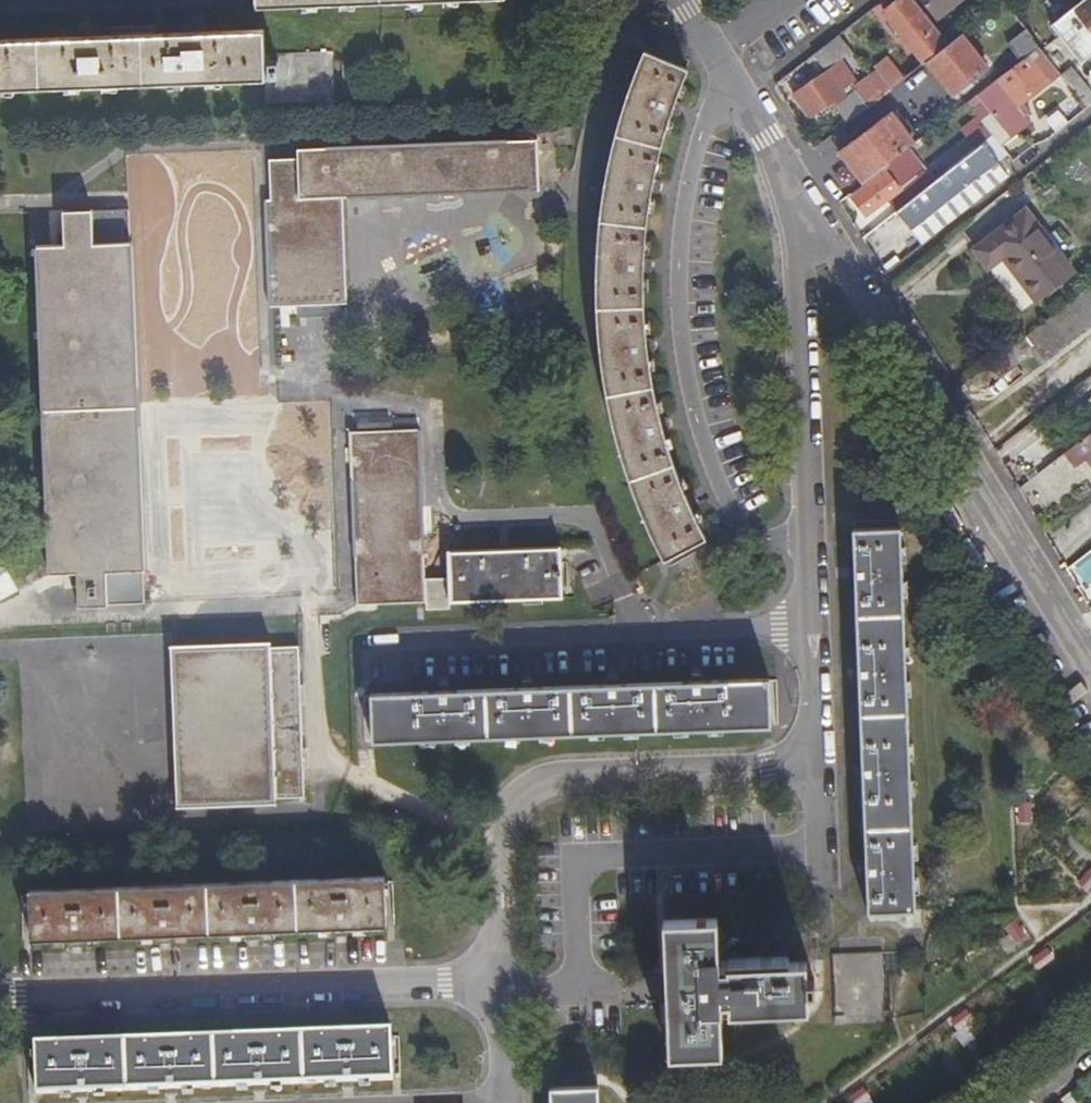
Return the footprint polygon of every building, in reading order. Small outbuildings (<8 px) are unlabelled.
[(910,0),(900,0),(882,14),(922,65),(926,63),(947,47),(910,0)] [(958,0),(929,0),(924,4),(935,18),(958,0)] [(1029,37),(1052,19),(1046,10),(1059,0),(1007,0),(1003,3),(1029,37)] [(1052,30),(1082,69),(1090,63),(1090,0),(1052,30)] [(266,78),(264,30),(259,30),(190,33),(88,37),(0,40),(0,88),(266,78)] [(960,36),(947,47),(926,63),(952,97),(987,70),(960,36)] [(838,37),(813,57),(826,72),(809,84),(811,87),(796,98),(809,117),(832,101),(835,106),(837,105),(841,110),(838,112),(846,125),(889,91),(875,74),(851,91),(838,74),(843,70),(837,63),(850,53),(838,37)] [(1060,78),(1037,48),(1027,56),(994,82),(976,95),(964,105),(996,146),(1026,123),(1022,118),(1016,110),(1021,107),(1060,78)] [(671,445),(655,379),(647,332),(645,306),(645,279),(646,247),(650,208),(654,180),(660,155),(668,123),(680,90),(689,70),(645,52),(633,81),(619,121),(613,147),(607,178),(602,207),(599,239),(597,264),(597,306),(599,335),(604,369),(612,402),(617,424),(630,469),(643,506),(655,533),(667,557),(708,537),(694,506),(682,479),(671,445)] [(269,55),(270,103),(336,101),(334,53),(269,55)] [(875,74),(889,91),(902,81),(886,61),(873,71),(875,74)] [(1021,107),(1016,110),(1022,118),(1027,114),(1021,107)] [(839,152),(863,183),(912,145),(889,114),(839,152)] [(266,199),(270,306),(348,303),(344,197),(540,190),(538,139),(298,148),(298,158),(270,159),(270,199),(266,199)] [(995,170),(1006,161),(993,142),(952,173),(962,186),(991,165),(995,170)] [(942,202),(955,219),(1015,173),(1006,161),(995,170),(991,165),(962,186),(942,202)] [(928,186),(942,202),(962,186),(952,173),(949,170),(928,186)] [(851,199),(864,216),(894,193),(881,175),(851,199)] [(144,603),(145,602),(129,209),(93,210),(93,209),(63,210),(64,244),(38,246),(51,573),(79,572),(79,606),(109,605),(109,604),(144,603)] [(1006,257),(1014,267),(1050,239),(1029,210),(978,250),(991,268),(1006,257)] [(1050,239),(1014,267),(1038,299),(1074,271),(1050,239)] [(426,602),(418,427),(349,430),(358,605),(426,602)] [(1066,452),(1077,465),(1088,457),(1090,460),(1090,432),(1066,452)] [(868,876),(870,913),(916,911),(900,527),(854,529),(856,567),(856,575),(856,579),(860,666),(860,677),(864,765),(864,776),(868,864),(868,876)] [(449,551),(451,601),(562,597),(561,546),(449,551)] [(279,806),(279,801),(308,800),(302,646),(272,647),(272,642),(172,646),(180,809),(279,806)] [(770,679),(373,693),(374,741),(772,726),(770,679)] [(33,940),(346,928),(347,927),(387,926),(389,926),(387,876),(331,878),(31,889),(33,940)] [(808,979),(807,962),(720,965),(718,918),(665,920),(671,1055),(724,1052),(722,1001),(732,1001),(732,1012),(795,1009),(809,1009),(808,991),(808,979)] [(885,1018),(883,951),(833,953),(836,1024),(886,1022),(885,1018)] [(37,1044),(39,1095),(394,1081),(393,1031),(37,1044)] [(599,1086),(552,1087),(553,1102),(599,1102),(599,1086)]
